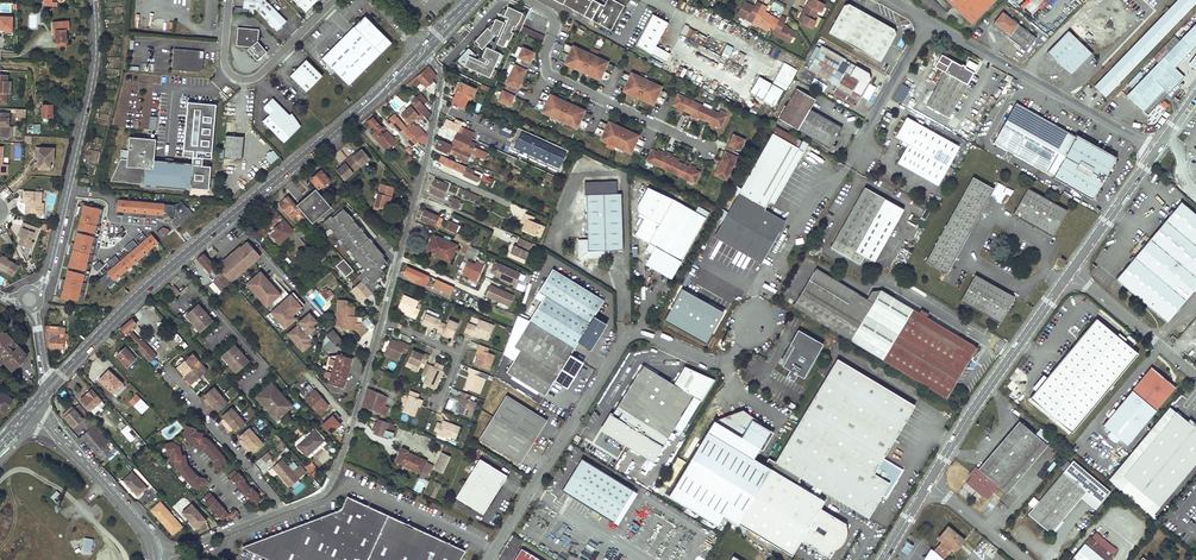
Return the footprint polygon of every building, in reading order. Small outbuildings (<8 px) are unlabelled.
[(243,9),(255,10),(277,31),(287,21),(266,0),(244,0),(243,9)] [(306,12),(318,0),(293,0),(306,12)] [(565,6),(611,32),(629,1),(628,0),(609,0),(604,8),(603,10),(592,3),(587,0),(569,0),(565,6)] [(801,13),(803,14),(800,19),(799,22),(811,28),(815,20),(813,18),(817,10),(820,12),(824,3),(818,0),(810,0),(807,5),(805,4),(801,13)] [(970,24),(993,0),(944,0),(970,24)] [(1094,86),(1105,96),(1195,2),(1195,0),(1177,0),(1168,9),(1165,7),(1162,11),(1164,14),(1094,86)] [(593,1),(592,3),(603,10),(604,8),(593,1)] [(771,8),(782,12),(785,5),(774,1),(771,8)] [(765,8),(755,3),(752,8),(742,2),(735,15),(766,32),(773,19),(763,14),(765,8)] [(845,6),(830,32),(881,62),(897,35),(895,30),(850,4),(845,6)] [(506,22),(496,44),(503,47),(507,41),(509,42),(522,14),(508,7),(506,11),(504,10),(501,15),(506,17),(504,21),(506,22)] [(1034,38),(1001,12),(993,22),(1008,34),(1007,36),(1006,36),(1024,50),(1034,38)] [(13,32),(13,14),(0,14),(0,31),(13,32)] [(365,16),(323,58),(349,85),(392,43),(365,16)] [(785,19),(780,16),(770,34),(788,44),(794,32),(781,26),(785,19)] [(669,27),(653,18),(635,49),(665,66),(670,58),(655,50),(669,27)] [(488,28),(473,43),(477,46),(478,46),(482,50),(495,36),(498,37),(504,23),(495,19),(490,31),(488,28)] [(56,36),(57,43),(67,42),(66,30),(70,30),(69,21),(56,21),(56,36)] [(1008,34),(993,22),(991,24),(1007,36),(1008,34)] [(1125,96),(1146,115),(1182,77),(1173,68),(1195,44),(1195,22),(1178,41),(1157,64),(1125,96)] [(728,23),(724,31),(734,36),(738,28),(728,23)] [(540,34),(522,26),(520,31),(538,39),(540,34)] [(238,28),(237,46),(251,47),(248,50),(258,60),(267,52),(258,41),(260,30),(238,28)] [(1091,54),(1068,32),(1047,53),(1071,75),(1091,54)] [(1172,36),(1151,58),(1157,64),(1178,41),(1172,36)] [(573,48),(565,44),(557,61),(565,64),(565,65),(580,72),(585,62),(589,64),(584,74),(599,81),(600,80),(607,84),(615,67),(607,64),(608,63),(573,47),(573,48)] [(721,55),(727,58),(733,47),(726,44),(721,55)] [(844,58),(822,45),(807,70),(837,87),(834,92),(856,105),(871,79),(863,70),(856,65),(853,69),(852,68),(842,63),(844,58)] [(486,48),(482,58),(489,61),(487,64),(469,56),(464,66),(490,78),(500,54),(486,48)] [(523,48),(518,58),(522,59),(519,67),(515,66),(507,85),(510,86),(507,94),(503,93),(499,102),(510,107),(512,103),(513,100),(514,101),(520,88),(519,87),(520,84),(523,76),(525,73),(526,74),(532,61),(530,60),(532,57),(533,53),(523,48)] [(200,52),(174,49),(172,70),(198,72),(202,71),(203,59),(199,59),(200,52)] [(739,52),(735,60),(741,63),(745,54),(739,52)] [(1187,65),(1195,71),(1195,70),(1195,52),(1187,65)] [(962,66),(944,55),(937,67),(946,72),(928,104),(950,117),(975,73),(966,68),(966,66),(963,64),(962,66)] [(294,72),(290,76),(306,93),(323,76),(307,60),(298,68),(294,72)] [(589,64),(585,62),(580,72),(584,74),(589,64)] [(783,62),(772,83),(757,75),(749,91),(774,104),(782,88),(786,90),(797,69),(783,62)] [(436,76),(429,66),(418,77),(423,83),(434,97),(435,83),(432,80),(436,77),(436,76)] [(663,107),(669,94),(661,91),(662,88),(632,74),(631,77),(623,73),(617,86),(625,90),(624,92),(636,98),(641,87),(645,89),(640,100),(654,106),(655,104),(663,107)] [(1006,81),(1011,84),(1014,79),(1008,76),(1006,81)] [(423,83),(418,77),(412,83),(414,85),(417,88),(423,83)] [(476,88),(461,82),(452,103),(463,108),(468,98),(470,100),(476,88)] [(902,103),(910,87),(901,83),(893,99),(902,103)] [(495,89),(483,84),(482,87),(493,92),(495,89)] [(645,89),(641,87),(636,98),(640,100),(645,89)] [(842,127),(809,109),(815,98),(796,88),(779,118),(831,148),(842,127)] [(585,133),(592,116),(585,113),(585,112),(570,105),(565,116),(561,114),(566,103),(551,96),(550,97),(543,93),(535,110),(543,113),(542,114),(577,130),(577,129),(585,133)] [(427,119),(431,115),(422,104),(424,102),(426,105),(429,102),(421,94),(412,102),(414,105),(422,114),(427,119)] [(721,128),(726,118),(679,96),(674,107),(678,108),(684,111),(683,114),(682,116),(691,120),(692,118),(693,115),(701,119),(706,122),(704,126),(709,128),(709,126),(711,124),(717,126),(721,128)] [(992,105),(995,99),(990,96),(986,103),(992,105)] [(289,115),(273,98),(264,106),(264,108),(270,114),(263,121),(282,140),(283,140),(284,140),(286,139),(287,138),(288,138),(301,126),(295,118),(293,119),(289,115)] [(1165,109),(1169,104),(1163,100),(1159,105),(1165,109)] [(216,104),(188,102),(183,156),(193,157),(203,157),(211,158),(216,104)] [(570,105),(566,103),(561,114),(565,116),(570,105)] [(1058,126),(1018,103),(995,145),(1062,184),(1086,142),(1077,137),(1076,139),(1072,136),(1073,134),(1071,133),(1070,135),(1057,128),(1058,126)] [(43,105),(43,117),(53,117),(53,105),(43,105)] [(422,114),(414,105),(403,115),(411,124),(422,114)] [(26,109),(17,109),(16,118),(25,118),(26,109)] [(8,138),(8,126),(9,113),(0,113),(0,138),(8,138)] [(395,114),(386,121),(389,124),(391,122),(412,147),(418,141),(395,114)] [(157,129),(158,116),(150,116),(149,129),(157,129)] [(932,131),(907,117),(896,137),(909,144),(898,163),(938,184),(960,147),(952,142),(932,131)] [(396,142),(388,133),(383,136),(380,132),(383,130),(373,119),(369,122),(375,130),(371,133),(386,151),(396,142)] [(463,124),(457,121),(456,124),(448,121),(445,126),(444,125),(444,126),(458,133),(463,124)] [(236,123),(227,122),(226,133),(235,134),(236,123)] [(600,122),(594,135),(602,138),(601,141),(631,155),(632,152),(640,156),(646,143),(638,140),(640,137),(626,131),(621,141),(617,140),(622,129),(609,123),(608,126),(600,122)] [(802,141),(777,126),(773,132),(799,147),(802,141)] [(424,134),(418,127),(412,132),(418,139),(424,134)] [(569,151),(518,128),(509,148),(560,172),(569,151)] [(954,139),(934,128),(932,131),(952,142),(954,139)] [(626,131),(622,129),(617,140),(621,141),(626,131)] [(799,147),(773,132),(747,178),(743,184),(739,191),(765,206),(769,199),(773,202),(800,157),(795,154),(799,147)] [(471,139),(458,133),(453,145),(471,154),(476,156),(480,158),(484,160),(487,161),(488,158),(472,151),(475,144),(470,142),(471,139)] [(423,144),(426,141),(427,136),(424,134),(418,139),(423,144)] [(244,137),(226,135),(225,158),(242,159),(244,137)] [(731,171),(730,171),(728,170),(730,166),(732,167),(733,167),(737,158),(734,156),(738,148),(741,150),(745,141),(735,136),(733,140),(732,143),(730,142),(724,155),(726,155),(724,158),(722,162),(721,162),(718,168),(719,169),(718,172),(716,176),(727,181),(731,171)] [(154,162),(156,140),(140,138),(136,138),(129,138),(127,160),(121,160),(111,182),(191,188),(193,165),(173,163),(165,163),(154,162)] [(453,145),(441,140),(437,148),(448,153),(449,151),(468,161),(469,159),(471,154),(453,145)] [(1116,160),(1086,142),(1062,184),(1092,202),(1103,182),(1106,182),(1105,179),(1116,160)] [(38,169),(50,169),(50,161),(51,147),(39,147),(38,159),(38,169)] [(804,150),(799,147),(795,154),(800,157),(804,150)] [(371,158),(362,149),(358,153),(353,157),(352,156),(345,162),(346,163),(342,167),(337,171),(345,180),(354,172),(351,169),(355,166),(359,163),(361,166),(371,158)] [(341,152),(339,154),(345,161),(347,158),(341,152)] [(695,185),(700,174),(696,172),(690,169),(691,166),(692,165),(687,163),(685,167),(680,164),(672,161),(673,158),(674,156),(665,152),(664,154),(663,157),(657,154),(653,152),(648,163),(695,185)] [(407,165),(413,157),(408,154),(402,161),(407,165)] [(467,167),(442,156),(439,162),(464,174),(467,167)] [(193,157),(193,165),(202,165),(203,157),(193,157)] [(202,165),(193,165),(191,188),(209,189),(210,166),(202,165)] [(467,167),(464,174),(463,176),(477,183),(479,178),(473,175),(475,171),(467,167)] [(329,180),(321,170),(311,179),(319,189),(329,180)] [(747,178),(741,175),(738,181),(743,184),(747,178)] [(994,189),(973,178),(926,262),(946,273),(994,189)] [(451,183),(447,181),(445,184),(436,179),(430,192),(443,198),(451,183)] [(616,182),(585,183),(587,240),(577,240),(578,259),(583,259),(585,261),(587,259),(604,258),(604,251),(622,250),(621,194),(617,195),(616,182)] [(394,187),(382,183),(376,205),(381,207),(386,208),(389,196),(392,197),(394,187)] [(705,218),(649,186),(639,204),(640,211),(645,217),(636,234),(651,243),(646,251),(650,253),(644,264),(671,279),(705,218)] [(904,210),(865,187),(836,239),(874,262),(904,210)] [(316,189),(298,205),(313,223),(332,207),(316,189)] [(480,198),(461,189),(460,193),(478,201),(480,198)] [(1069,211),(1029,190),(1015,216),(1054,238),(1069,211)] [(41,203),(41,192),(23,191),(22,202),(26,202),(27,202),(27,205),(25,205),(25,213),(34,214),(34,217),(40,217),(40,214),(41,203)] [(765,206),(739,191),(715,232),(762,259),(778,231),(779,231),(784,221),(763,209),(765,206)] [(300,210),(289,196),(280,204),(291,218),(300,210)] [(461,200),(454,197),(451,205),(461,210),(463,205),(460,204),(461,200)] [(164,204),(119,199),(117,211),(163,216),(164,204)] [(1114,283),(1164,324),(1195,288),(1195,216),(1182,205),(1114,283)] [(84,206),(78,229),(95,233),(100,210),(84,206)] [(699,207),(696,212),(706,218),(709,213),(699,207)] [(438,217),(425,210),(421,220),(434,226),(438,217)] [(387,260),(342,211),(333,218),(332,216),(325,222),(367,270),(359,277),(372,291),(380,284),(376,280),(383,274),(381,272),(383,271),(379,267),(387,260)] [(540,224),(524,218),(522,222),(525,223),(527,224),(524,231),(535,235),(540,224)] [(458,226),(446,220),(443,227),(455,232),(458,226)] [(294,231),(285,221),(281,225),(280,224),(270,233),(279,244),(289,236),(294,231)] [(18,244),(31,249),(33,242),(31,241),(36,227),(23,222),(20,231),(21,232),(19,237),(21,237),(18,244)] [(545,227),(540,224),(535,235),(541,237),(545,227)] [(157,232),(162,238),(170,231),(164,225),(157,232)] [(305,233),(297,225),(294,228),(301,237),(305,233)] [(39,228),(36,227),(31,241),(33,242),(39,228)] [(313,252),(294,231),(289,236),(302,251),(299,253),(301,255),(304,253),(307,257),(313,252)] [(762,259),(715,232),(714,236),(760,263),(762,259)] [(77,233),(73,250),(89,253),(94,237),(77,233)] [(310,240),(305,233),(301,237),(306,243),(310,240)] [(467,239),(457,234),(455,239),(465,244),(467,239)] [(151,235),(142,242),(149,250),(159,243),(151,235)] [(434,235),(431,240),(434,241),(429,253),(450,262),(457,245),(434,235)] [(525,260),(532,244),(519,238),(517,244),(518,245),(517,247),(514,245),(510,253),(525,260)] [(431,240),(426,252),(429,253),(434,241),(431,240)] [(142,242),(124,258),(132,266),(149,250),(142,242)] [(262,256),(250,242),(244,248),(243,248),(245,250),(243,252),(241,250),(239,252),(238,251),(230,258),(231,259),(229,261),(230,263),(229,264),(227,262),(227,263),(220,268),(232,282),(237,278),(235,276),(241,271),(242,273),(251,265),(250,264),(256,259),(257,260),(262,256)] [(244,248),(241,245),(224,260),(227,263),(227,262),(229,264),(230,263),(229,261),(231,259),(230,258),(238,251),(239,252),(241,250),(243,252),(245,250),(243,248),(244,248)] [(483,252),(469,245),(464,256),(478,262),(483,252)] [(338,252),(333,246),(319,258),(323,262),(324,261),(323,260),(334,251),(336,254),(338,252)] [(219,253),(216,249),(209,255),(212,259),(219,253)] [(73,250),(69,267),(85,271),(89,253),(73,250)] [(222,274),(205,254),(199,258),(217,279),(222,274)] [(7,259),(7,258),(3,255),(1,256),(1,257),(0,257),(0,268),(12,276),(18,267),(7,259)] [(124,258),(108,272),(114,281),(132,266),(124,258)] [(344,259),(337,266),(346,277),(354,270),(344,259)] [(93,265),(97,270),(103,266),(100,261),(93,265)] [(470,279),(476,281),(482,266),(473,262),(472,265),(465,261),(460,274),(467,277),(468,276),(471,277),(470,279)] [(520,273),(494,261),(490,271),(495,274),(494,276),(514,285),(520,273)] [(25,268),(28,273),(36,269),(34,264),(25,268)] [(427,276),(408,266),(404,273),(410,276),(418,279),(417,282),(423,285),(427,276)] [(530,321),(574,348),(577,344),(594,317),(603,302),(552,270),(538,293),(545,297),(541,303),(530,321)] [(84,275),(67,271),(60,297),(78,300),(84,275)] [(868,301),(817,271),(809,283),(866,317),(881,292),(873,294),(868,301)] [(249,286),(269,308),(281,298),(278,295),(280,293),(273,284),(271,286),(268,284),(265,280),(267,278),(263,273),(249,286)] [(231,284),(223,275),(218,280),(222,285),(219,287),(223,291),(231,284)] [(1013,296),(973,275),(960,302),(1000,322),(1013,296)] [(353,283),(356,287),(352,290),(362,301),(372,291),(363,281),(363,280),(359,277),(353,283)] [(450,296),(455,287),(438,279),(433,288),(450,296)] [(866,317),(809,283),(794,309),(946,399),(976,348),(881,292),(866,317)] [(180,292),(175,286),(168,291),(174,297),(180,292)] [(517,297),(494,286),(489,297),(508,306),(509,302),(514,304),(517,297)] [(332,294),(326,287),(321,293),(326,299),(332,294)] [(545,297),(538,293),(534,299),(541,303),(545,297)] [(306,307),(295,294),(282,307),(289,314),(286,317),(279,309),(268,318),(282,334),(297,321),(294,317),(306,307)] [(417,301),(403,295),(398,306),(402,308),(401,311),(405,313),(412,316),(411,317),(415,319),(419,310),(415,308),(417,301)] [(339,325),(343,330),(347,326),(350,326),(350,329),(355,329),(361,336),(367,331),(361,324),(365,321),(360,317),(355,317),(355,309),(350,308),(349,306),(348,306),(348,301),(340,301),(340,307),(342,307),(342,317),(339,319),(339,325)] [(205,311),(198,304),(189,312),(187,315),(191,319),(192,320),(192,319),(197,325),(202,331),(213,321),(207,314),(201,319),(199,317),(205,311)] [(282,307),(279,309),(286,317),(289,314),(282,307)] [(207,314),(205,311),(199,317),(201,319),(207,314)] [(441,320),(425,313),(420,324),(432,329),(433,327),(437,329),(436,332),(442,334),(452,337),(458,323),(448,319),(445,325),(440,322),(441,320)] [(311,315),(303,323),(307,327),(304,329),(307,332),(305,333),(300,327),(289,336),(293,340),(295,339),(298,342),(296,343),(304,353),(312,346),(319,324),(311,315)] [(594,317),(577,344),(590,352),(607,326),(594,317)] [(138,326),(132,318),(121,327),(132,340),(130,342),(134,348),(136,346),(148,361),(155,354),(143,339),(141,341),(132,331),(138,326)] [(1034,391),(1028,398),(1063,426),(1060,429),(1068,435),(1136,352),(1122,341),(1115,335),(1094,318),(1083,331),(1072,345),(1060,360),(1058,358),(1056,361),(1058,362),(1045,377),(1034,391)] [(494,326),(478,319),(475,326),(472,325),(468,334),(473,335),(473,334),(480,336),(485,338),(486,335),(489,337),(494,326)] [(574,348),(530,321),(514,347),(519,350),(506,372),(544,396),(554,381),(555,379),(561,370),(562,368),(570,356),(574,348)] [(464,332),(468,334),(472,325),(467,323),(464,332)] [(47,347),(63,349),(65,331),(59,330),(59,327),(45,326),(47,347)] [(342,338),(334,329),(328,335),(324,345),(328,350),(338,342),(342,338)] [(798,329),(797,331),(823,345),(823,343),(798,329)] [(1083,331),(1080,329),(1069,342),(1072,345),(1083,331)] [(5,334),(2,331),(0,333),(0,364),(1,364),(3,362),(12,371),(26,357),(24,354),(26,353),(6,332),(5,334)] [(823,345),(797,331),(793,338),(797,340),(785,361),(789,364),(786,369),(788,370),(789,371),(786,377),(794,382),(797,375),(804,379),(823,345)] [(1124,338),(1117,332),(1115,335),(1122,341),(1124,338)] [(349,347),(342,338),(338,342),(345,350),(349,347)] [(397,342),(393,340),(391,343),(388,342),(383,354),(398,360),(401,352),(405,354),(409,346),(404,343),(403,345),(397,342)] [(139,357),(129,345),(116,355),(127,367),(139,357)] [(241,352),(234,345),(225,353),(223,355),(227,360),(228,360),(233,365),(238,371),(249,361),(243,354),(237,360),(235,357),(241,352)] [(490,348),(480,345),(479,349),(480,350),(478,357),(476,361),(479,362),(477,365),(489,370),(495,355),(488,352),(490,348)] [(418,353),(412,350),(407,361),(413,364),(410,369),(416,371),(420,362),(425,364),(428,356),(424,354),(423,355),(418,353)] [(243,354),(241,352),(235,357),(237,360),(243,354)] [(207,370),(192,353),(176,367),(191,384),(207,370)] [(352,358),(338,354),(330,382),(344,386),(352,358)] [(555,379),(554,381),(567,389),(582,364),(581,363),(570,356),(562,368),(561,370),(555,379)] [(157,357),(151,361),(154,366),(160,361),(157,357)] [(915,407),(836,361),(775,463),(817,488),(822,491),(868,518),(882,495),(887,498),(904,471),(885,459),(915,407)] [(443,365),(435,362),(433,366),(431,365),(426,376),(423,384),(434,388),(442,370),(441,370),(443,365)] [(681,433),(712,382),(686,366),(674,385),(643,365),(608,422),(611,433),(654,460),(674,429),(681,433)] [(1150,366),(1121,399),(1144,420),(1173,387),(1150,366)] [(480,372),(471,368),(469,373),(471,373),(469,380),(467,385),(469,386),(468,389),(480,394),(486,378),(479,375),(480,372)] [(122,383),(108,370),(99,380),(112,393),(122,383)] [(324,378),(318,372),(315,375),(321,382),(324,378)] [(1042,374),(1031,388),(1034,391),(1045,377),(1042,374)] [(273,384),(272,383),(267,388),(268,389),(266,391),(265,390),(259,395),(261,398),(260,400),(263,403),(266,406),(275,399),(277,402),(269,409),(272,413),(275,416),(276,415),(279,418),(285,413),(284,412),(286,410),(287,411),(288,410),(293,406),(292,405),(288,401),(277,388),(276,388),(273,384)] [(315,392),(309,385),(303,390),(305,394),(307,392),(310,396),(306,399),(319,415),(329,406),(316,391),(315,392)] [(213,387),(203,396),(206,400),(203,403),(210,410),(213,407),(217,411),(226,403),(213,387)] [(383,393),(368,388),(362,407),(389,417),(395,400),(383,394),(383,393)] [(101,400),(91,389),(86,394),(87,395),(81,400),(90,410),(95,406),(96,408),(102,402),(101,401),(101,400)] [(418,394),(410,390),(402,412),(414,416),(416,411),(421,399),(416,398),(418,394)] [(0,391),(0,406),(1,406),(0,407),(0,408),(6,412),(14,400),(0,391)] [(471,395),(462,392),(460,396),(462,397),(459,404),(458,408),(460,409),(459,413),(471,417),(477,402),(469,399),(471,395)] [(547,420),(506,395),(480,438),(520,463),(547,420)] [(149,406),(141,397),(134,404),(141,412),(149,406)] [(1063,426),(1028,398),(1026,400),(1060,429),(1063,426)] [(275,399),(266,406),(269,409),(277,402),(275,399)] [(96,425),(78,404),(64,417),(74,428),(82,420),(86,424),(84,426),(88,431),(96,425)] [(745,416),(724,404),(714,421),(721,426),(745,416)] [(244,423),(230,407),(221,416),(225,420),(221,424),(228,431),(231,428),(235,432),(244,423)] [(1122,475),(1128,480),(1153,501),(1160,506),(1195,463),(1195,425),(1190,420),(1188,422),(1175,411),(1122,475)] [(820,509),(825,501),(818,497),(822,491),(817,488),(813,494),(772,470),(754,458),(760,449),(763,451),(773,433),(745,416),(721,426),(714,421),(669,497),(718,526),(724,515),(740,524),(739,525),(792,556),(801,541),(827,557),(832,548),(834,550),(838,544),(836,541),(838,537),(842,537),(847,529),(844,527),(846,524),(820,509)] [(391,424),(377,418),(376,422),(374,421),(371,428),(373,429),(372,433),(385,438),(386,436),(390,437),(393,428),(390,426),(391,424)] [(301,424),(296,419),(289,425),(293,430),(301,424)] [(461,427),(443,420),(442,423),(438,422),(434,431),(438,432),(448,436),(456,439),(461,427)] [(1005,492),(1045,444),(1032,433),(1017,421),(1000,441),(991,452),(977,468),(974,466),(967,474),(970,476),(965,483),(981,496),(982,494),(987,498),(997,486),(1005,492)] [(196,429),(184,424),(181,433),(186,439),(193,442),(196,443),(198,439),(199,440),(197,445),(202,447),(203,448),(204,448),(205,449),(204,450),(206,452),(207,452),(208,453),(208,454),(214,460),(215,470),(221,469),(220,465),(225,464),(224,458),(223,458),(222,456),(209,440),(206,439),(206,438),(201,436),(202,433),(195,431),(196,429)] [(116,448),(96,425),(88,431),(82,436),(103,460),(116,448)] [(1050,438),(1037,427),(1032,433),(1045,444),(1050,438)] [(262,444),(249,428),(239,436),(242,440),(239,443),(246,451),(249,448),(253,452),(262,444)] [(325,441),(316,431),(299,446),(308,456),(325,441)] [(198,439),(196,443),(193,442),(192,446),(201,450),(211,462),(213,471),(215,470),(214,460),(208,454),(208,453),(207,452),(206,452),(204,450),(205,449),(204,448),(203,448),(202,447),(197,445),(199,440),(198,439)] [(173,441),(164,442),(166,454),(168,454),(170,461),(172,460),(173,466),(175,466),(175,469),(189,484),(192,485),(191,487),(198,489),(199,484),(202,485),(204,480),(195,476),(189,470),(189,471),(187,469),(188,469),(186,466),(185,467),(184,465),(185,465),(184,465),(183,458),(177,460),(176,458),(181,457),(180,454),(179,446),(173,441)] [(408,450),(402,448),(397,461),(421,472),(426,461),(426,460),(407,452),(408,450)] [(450,455),(442,451),(436,464),(445,468),(450,455)] [(268,452),(262,458),(266,462),(273,456),(268,452)] [(195,476),(204,480),(205,478),(196,475),(186,464),(184,453),(180,454),(181,457),(176,458),(177,460),(183,458),(184,465),(185,465),(184,465),(185,467),(186,466),(188,469),(187,469),(189,471),(189,470),(195,476)] [(293,472),(282,459),(273,467),(277,472),(290,487),(307,472),(302,465),(293,472)] [(507,476),(479,459),(456,497),(483,514),(507,476)] [(633,491),(582,459),(562,491),(613,522),(633,491)] [(304,466),(310,473),(317,467),(311,460),(304,466)] [(430,472),(433,464),(426,461),(421,472),(426,474),(428,471),(430,472)] [(1066,470),(1029,514),(1052,533),(1081,499),(1086,493),(1100,505),(1110,493),(1073,462),(1066,470)] [(273,475),(277,472),(273,467),(269,471),(273,475)] [(236,472),(233,469),(227,475),(253,505),(259,499),(256,496),(258,495),(251,487),(250,488),(243,481),(244,480),(237,472),(236,472)] [(133,472),(124,480),(138,496),(147,488),(133,472)] [(1153,501),(1128,480),(1121,489),(1146,510),(1153,501)] [(57,490),(50,497),(54,500),(60,493),(57,490)] [(228,514),(208,492),(202,497),(205,501),(204,502),(207,506),(209,505),(211,508),(210,509),(218,517),(219,516),(222,519),(226,515),(230,519),(234,515),(236,516),(238,514),(234,509),(228,514)] [(1095,511),(1100,505),(1086,493),(1081,499),(1095,511)] [(347,496),(341,509),(243,547),(272,559),(460,559),(466,550),(347,496)] [(170,512),(161,501),(152,509),(152,510),(160,518),(163,518),(164,519),(164,523),(172,532),(174,534),(182,526),(172,515),(170,512)] [(193,506),(185,514),(199,530),(208,522),(193,506)] [(1163,522),(1176,507),(1172,507),(1159,523),(1195,554),(1195,550),(1163,522)] [(964,541),(947,527),(937,539),(942,543),(934,552),(943,559),(952,548),(955,551),(959,548),(960,546),(964,541)] [(82,552),(91,554),(93,540),(84,538),(82,552)] [(103,545),(96,539),(94,541),(101,547),(103,545)] [(1072,559),(1108,559),(1105,557),(1094,548),(1096,545),(1089,539),(1072,559)] [(1096,545),(1094,548),(1105,557),(1107,554),(1096,545)] [(960,546),(959,548),(973,559),(977,559),(960,546)] [(522,549),(515,559),(539,559),(522,549)]
